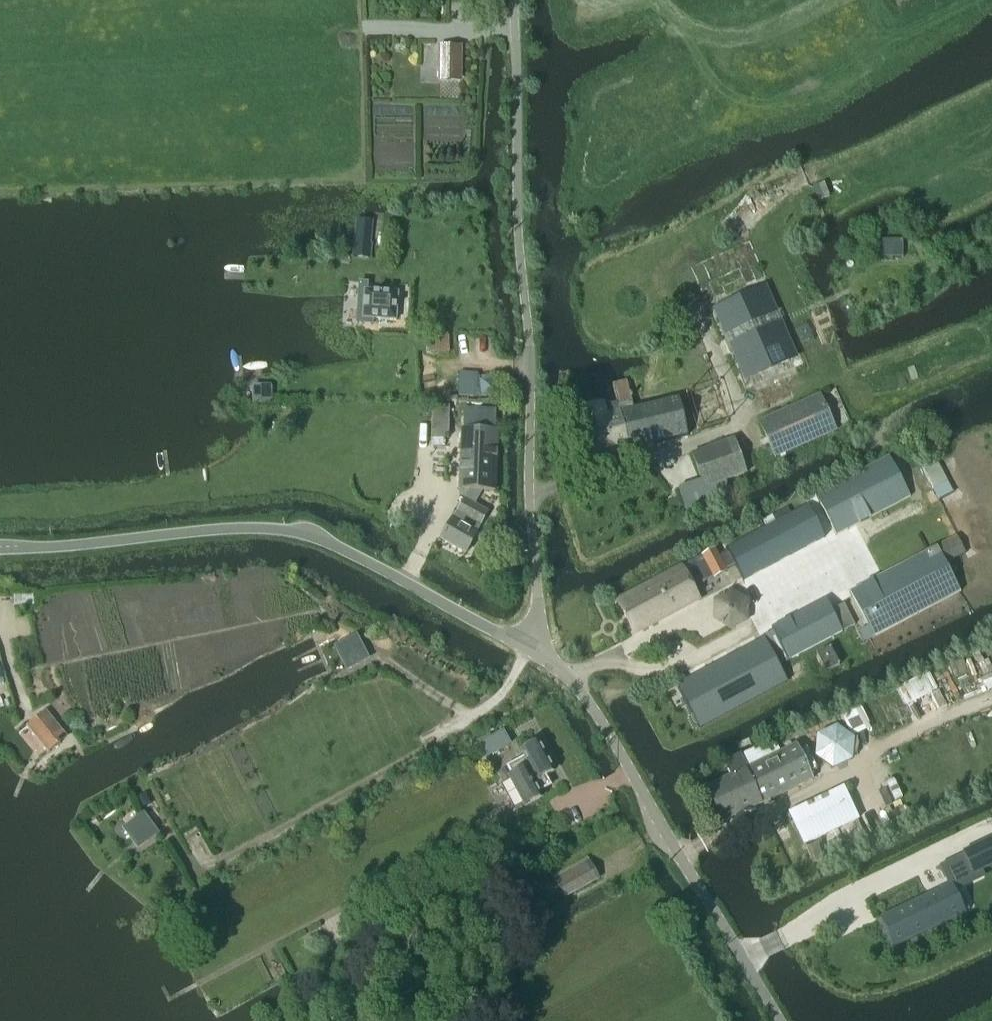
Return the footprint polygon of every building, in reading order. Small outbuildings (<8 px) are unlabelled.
[(460,82),(461,46),(438,46),(438,82),(460,82)] [(814,188),(818,200),(829,196),(824,184),(814,188)] [(876,258),(902,258),(902,238),(876,239),(876,258)] [(751,242),(676,275),(686,299),(700,293),(745,389),(804,364),(751,242)] [(363,317),(363,319),(365,319),(394,321),(396,321),(396,319),(398,295),(398,293),(396,293),(367,291),(365,291),(365,293),(363,317)] [(425,335),(426,355),(449,354),(449,334),(425,335)] [(472,397),(474,374),(459,373),(457,396),(472,397)] [(602,406),(576,412),(587,460),(688,436),(679,399),(633,410),(627,382),(612,385),(617,405),(603,408),(602,406)] [(254,387),(254,406),(267,406),(267,387),(254,387)] [(819,395),(760,422),(776,457),(836,431),(819,395)] [(449,439),(450,407),(434,407),(433,439),(449,439)] [(496,431),(496,413),(465,411),(464,430),(462,429),(459,490),(469,491),(452,520),(440,541),(466,555),(477,534),(481,527),(489,513),(475,505),(482,491),(495,492),(498,431),(496,431)] [(686,513),(712,503),(710,499),(729,492),(725,480),(745,474),(733,439),(690,454),(699,480),(677,488),(686,513)] [(837,536),(911,497),(890,457),(816,495),(837,536)] [(937,461),(922,468),(934,491),(949,483),(937,461)] [(735,566),(742,579),(744,584),(826,541),(809,509),(728,551),(718,556),(715,549),(701,556),(713,580),(727,573),(726,571),(735,566)] [(937,547),(851,592),(869,628),(859,633),(864,643),(961,592),(946,564),(966,553),(957,537),(937,547)] [(681,568),(617,601),(634,634),(699,600),(681,567),(681,568)] [(729,630),(747,621),(747,602),(731,591),(713,601),(713,620),(729,630)] [(13,606),(30,605),(30,595),(12,596),(13,606)] [(789,660),(843,632),(826,600),(772,629),(789,660)] [(698,726),(786,679),(764,636),(676,683),(698,726)] [(357,637),(338,647),(349,668),(368,658),(357,637)] [(826,673),(840,666),(830,648),(817,655),(826,673)] [(902,715),(976,680),(964,654),(890,689),(902,715)] [(902,715),(890,689),(888,687),(798,730),(816,768),(863,746),(858,737),(902,715)] [(49,752),(65,738),(45,713),(28,727),(49,752)] [(481,745),(487,757),(510,744),(503,732),(481,745)] [(502,785),(515,809),(524,804),(525,806),(541,798),(538,794),(551,786),(545,776),(553,772),(537,743),(522,751),(525,756),(505,767),(511,777),(509,778),(511,780),(502,785)] [(811,779),(794,745),(764,760),(758,747),(739,756),(738,754),(723,761),(731,776),(704,789),(721,823),(811,779)] [(788,813),(804,847),(859,820),(843,787),(842,788),(788,813)] [(144,816),(126,829),(138,846),(156,833),(144,816)] [(962,851),(973,875),(991,866),(991,837),(962,851)] [(564,897),(599,878),(589,860),(554,880),(564,897)] [(880,919),(894,946),(965,912),(952,885),(880,919)]
